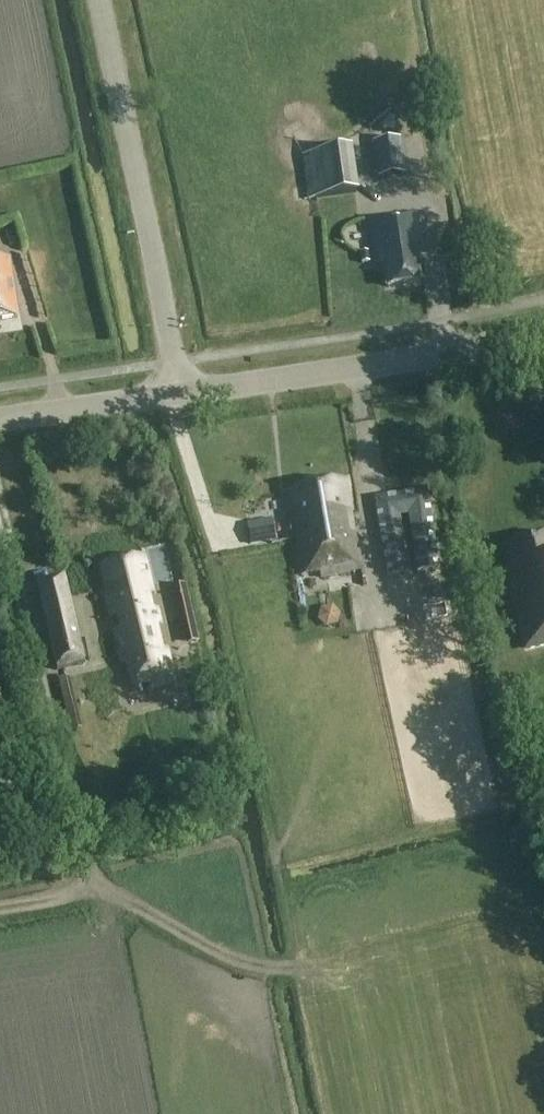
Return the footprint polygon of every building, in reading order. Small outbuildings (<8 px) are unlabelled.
[(372,142),(377,178),(404,174),(399,138),(372,142)] [(301,156),(307,199),(357,193),(350,149),(301,156)] [(421,286),(418,261),(424,261),(417,213),(372,220),(379,265),(385,264),(388,289),(421,286)] [(368,252),(359,253),(361,264),(370,262),(368,252)] [(18,319),(10,262),(0,264),(0,322),(18,319)] [(287,492),(296,545),(355,534),(346,482),(287,492)] [(372,503),(383,566),(421,559),(410,496),(372,503)] [(273,520),(248,524),(251,545),(276,540),(273,520)] [(355,534),(296,545),(302,576),(323,572),(324,578),(362,571),(355,534)] [(510,546),(511,552),(505,553),(508,567),(526,646),(543,642),(543,538),(510,546)] [(126,662),(132,690),(149,686),(149,690),(176,684),(167,648),(161,650),(156,628),(162,626),(158,608),(151,610),(148,595),(154,594),(148,568),(146,569),(143,555),(103,565),(108,590),(103,591),(110,618),(119,616),(123,629),(114,632),(121,663),(126,662)] [(35,585),(54,664),(55,671),(84,665),(64,578),(35,585)] [(391,609),(415,604),(410,578),(386,583),(391,609)] [(174,598),(184,643),(198,640),(188,595),(174,598)] [(309,616),(323,627),(335,612),(321,601),(309,616)]
